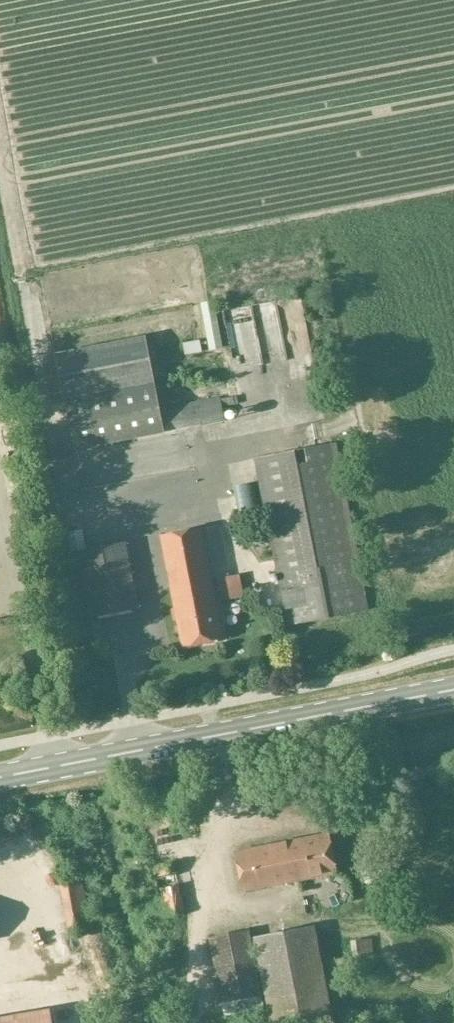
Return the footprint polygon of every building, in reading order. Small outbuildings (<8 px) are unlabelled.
[(308,288),(236,299),(250,388),(239,390),(242,410),(292,402),(294,413),(327,408),(308,288)] [(227,292),(214,293),(219,339),(231,338),(227,292)] [(198,332),(200,345),(215,343),(213,330),(198,332)] [(57,354),(67,406),(75,449),(165,431),(225,421),(220,398),(161,410),(147,336),(57,354)] [(289,626),(368,610),(335,443),(256,459),(289,626)] [(182,646),(221,638),(200,528),(161,536),(182,646)] [(92,618),(139,608),(126,542),(79,551),(92,618)] [(221,601),(243,597),(239,574),(217,579),(221,601)] [(332,833),(239,851),(247,890),(340,873),(332,833)] [(163,917),(185,913),(174,864),(153,868),(163,917)] [(69,935),(91,931),(82,882),(61,886),(69,935)] [(271,1022),(333,1022),(314,926),(255,938),(271,1022)] [(249,931),(210,939),(222,1002),(262,996),(249,931)] [(0,1021),(0,1022),(46,1022),(44,1013),(0,1021)]
